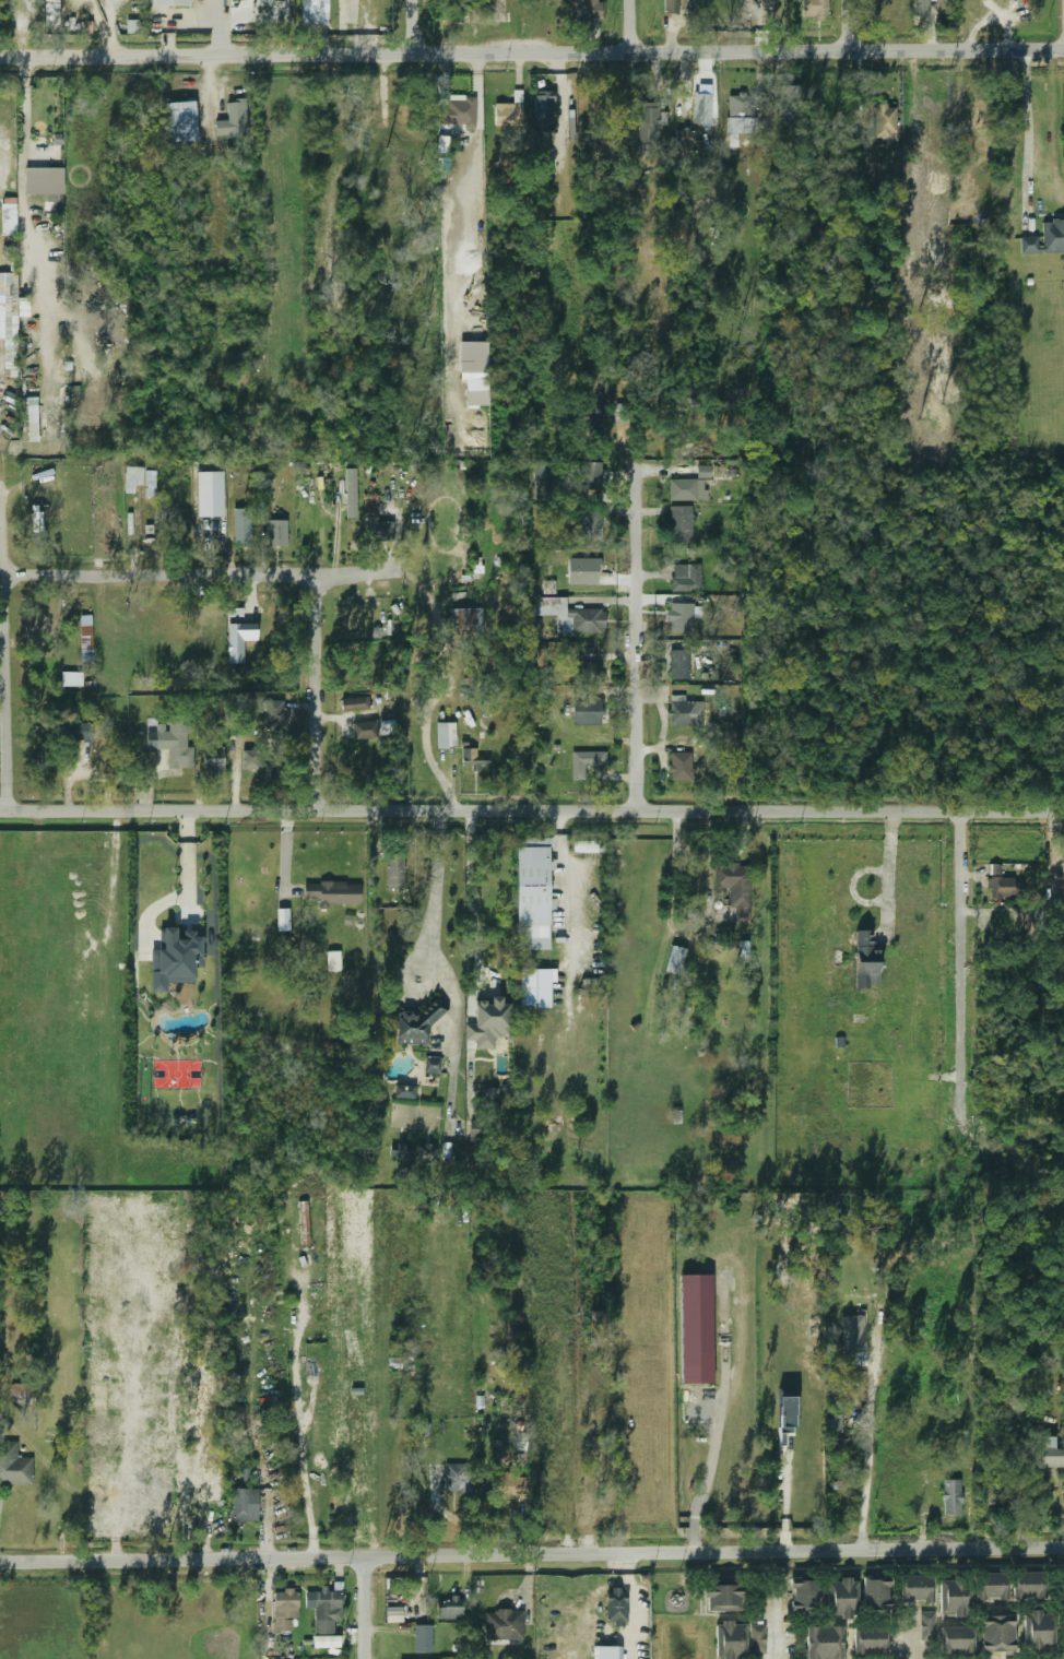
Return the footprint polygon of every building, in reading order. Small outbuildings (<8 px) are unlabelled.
[(328,24),(328,0),(302,0),(302,24),(328,24)] [(485,22),(505,22),(505,0),(485,0),(485,22)] [(600,19),(600,0),(570,0),(570,19),(600,19)] [(662,14),(678,14),(678,0),(662,0),(662,14)] [(826,0),(812,0),(812,19),(826,19),(826,0)] [(913,15),(927,15),(927,0),(913,0),(913,15)] [(729,19),(744,17),(743,2),(728,3),(729,19)] [(143,33),(143,20),(127,20),(127,33),(143,33)] [(553,119),(553,93),(533,93),(533,119),(553,119)] [(752,94),(726,94),(726,125),(752,125),(752,94)] [(709,121),(709,95),(694,95),(694,121),(709,121)] [(225,100),(226,120),(214,121),(214,139),(246,137),(245,99),(225,100)] [(473,100),(439,100),(439,123),(473,123),(473,100)] [(161,103),(163,142),(196,141),(193,102),(161,103)] [(521,104),(493,104),(493,126),(521,126),(521,104)] [(637,143),(658,143),(658,104),(637,104),(637,143)] [(897,105),(876,105),(876,138),(897,139),(897,105)] [(674,153),(694,153),(694,130),(674,130),(674,153)] [(23,194),(62,194),(62,168),(23,168),(23,194)] [(14,236),(14,203),(1,203),(1,236),(14,236)] [(1040,218),(1040,236),(1019,237),(1020,253),(1063,252),(1063,218),(1040,218)] [(16,272),(0,272),(0,340),(2,340),(2,371),(16,371),(16,272)] [(64,312),(64,300),(26,300),(26,312),(64,312)] [(487,341),(459,342),(460,372),(465,372),(466,405),(488,405),(487,341)] [(37,459),(37,446),(36,446),(36,398),(19,398),(19,459),(37,459)] [(628,402),(616,402),(617,422),(629,420),(628,402)] [(605,404),(587,404),(589,436),(606,435),(605,404)] [(603,463),(580,461),(578,486),(602,487),(603,463)] [(134,484),(142,485),(143,466),(126,465),(125,493),(134,493),(134,484)] [(356,467),(345,469),(346,519),(357,519),(356,467)] [(155,493),(155,470),(145,470),(145,493),(155,493)] [(223,517),(223,471),(197,471),(197,517),(223,517)] [(670,499),(708,500),(708,490),(704,490),(704,479),(670,478),(670,499)] [(393,541),(394,521),(377,521),(377,495),(365,494),(364,516),(367,516),(366,541),(393,541)] [(693,506),(670,506),(670,543),(693,543),(693,506)] [(233,508),(234,545),(251,544),(250,507),(233,508)] [(602,511),(581,511),(581,540),(602,540),(602,511)] [(286,520),(269,520),(269,546),(287,546),(286,520)] [(701,591),(700,564),(672,564),(672,591),(701,591)] [(556,632),(605,631),(605,608),(566,609),(566,596),(534,596),(534,615),(556,615),(556,632)] [(694,632),(694,603),(667,603),(667,621),(671,621),(671,632),(694,632)] [(482,608),(450,608),(450,625),(475,625),(475,632),(483,632),(482,608)] [(80,615),(81,662),(93,661),(92,615),(80,615)] [(227,624),(227,663),(244,663),(244,640),(257,640),(257,623),(227,624)] [(546,665),(546,649),(537,648),(537,665),(546,665)] [(670,678),(690,678),(689,649),(670,650),(670,678)] [(601,661),(572,662),(574,685),(602,684),(601,661)] [(61,686),(82,686),(83,672),(61,672),(61,686)] [(670,725),(704,724),(704,701),(685,701),(685,695),(669,695),(670,725)] [(341,711),(369,709),(368,696),(340,698),(341,711)] [(574,724),(603,724),(603,698),(572,699),(574,724)] [(283,700),(267,699),(265,728),(287,730),(288,709),(283,709),(283,700)] [(169,748),(169,767),(193,767),(193,747),(189,747),(189,718),(167,718),(167,723),(156,723),(156,731),(147,731),(147,748),(169,748)] [(351,723),(353,739),(379,736),(377,720),(351,723)] [(456,722),(437,722),(437,747),(456,747),(456,722)] [(64,723),(64,739),(93,738),(92,723),(64,723)] [(224,773),(223,745),(202,746),(203,773),(224,773)] [(462,765),(471,766),(471,767),(488,768),(489,757),(476,756),(477,748),(462,748),(462,765)] [(259,750),(243,750),(243,769),(259,769),(259,750)] [(572,779),(586,779),(586,765),(606,765),(606,751),(572,751),(572,779)] [(671,779),(691,780),(691,751),(671,751),(671,779)] [(577,852),(605,851),(604,840),(577,842),(577,852)] [(547,846),(515,846),(515,926),(547,926),(547,846)] [(386,889),(404,889),(404,854),(386,854),(386,889)] [(728,908),(734,908),(734,924),(748,924),(748,864),(713,864),(713,890),(728,890),(728,908)] [(1000,865),(986,865),(988,898),(1015,898),(1015,877),(1000,877),(1000,865)] [(318,900),(318,908),(358,906),(358,882),(303,882),(303,900),(318,900)] [(275,931),(287,931),(287,909),(275,909),(275,931)] [(1028,935),(1040,935),(1039,917),(1027,919),(1028,935)] [(151,992),(166,991),(166,983),(194,982),(194,967),(202,967),(201,932),(182,933),(182,939),(176,939),(176,926),(162,927),(162,949),(150,949),(151,992)] [(854,929),(854,987),(877,987),(878,948),(870,948),(870,929),(854,929)] [(740,941),(740,957),(748,956),(748,940),(740,941)] [(664,971),(678,975),(685,950),(672,946),(664,971)] [(341,970),(340,951),(327,951),(327,971),(341,970)] [(520,1008),(551,1007),(551,981),(556,981),(556,968),(520,969),(520,1008)] [(474,1003),(474,1024),(464,1024),(464,1040),(475,1041),(475,1050),(494,1050),(494,1036),(509,1036),(509,999),(490,999),(490,1003),(474,1003)] [(390,1041),(428,1047),(436,1004),(426,1002),(424,1014),(395,1009),(390,1041)] [(439,1057),(425,1057),(425,1073),(439,1073),(439,1057)] [(415,1098),(415,1085),(394,1085),(394,1098),(415,1098)] [(484,1123),(470,1122),(469,1137),(484,1138),(484,1123)] [(407,1158),(407,1145),(390,1145),(390,1158),(407,1158)] [(434,1162),(434,1146),(417,1146),(417,1162),(434,1162)] [(843,1297),(843,1336),(862,1336),(862,1297),(843,1297)] [(415,1373),(415,1356),(401,1356),(401,1348),(391,1348),(391,1373),(415,1373)] [(27,1403),(27,1385),(11,1385),(11,1403),(27,1403)] [(163,1405),(183,1406),(184,1393),(163,1392),(163,1405)] [(779,1431),(797,1431),(796,1397),(779,1397),(779,1431)] [(842,1416),(827,1417),(828,1434),(843,1433),(842,1416)] [(1063,1448),(1054,1448),(1054,1436),(1028,1436),(1028,1450),(1039,1450),(1039,1468),(1063,1468),(1063,1448)] [(31,1484),(32,1458),(15,1458),(15,1442),(0,1442),(0,1484),(31,1484)] [(444,1492),(463,1492),(463,1465),(444,1465),(444,1492)] [(852,1488),(851,1480),(829,1482),(829,1490),(852,1488)] [(943,1515),(960,1515),(960,1480),(943,1480),(943,1515)] [(1022,1481),(994,1481),(994,1504),(1022,1504),(1022,1481)] [(232,1521),(257,1521),(257,1489),(232,1489),(232,1521)] [(1012,1600),(1044,1600),(1044,1573),(1012,1573),(1012,1600)] [(1006,1574),(976,1574),(976,1600),(1006,1600),(1006,1574)] [(932,1577),(899,1577),(899,1603),(932,1603),(932,1577)] [(862,1610),(888,1610),(888,1578),(862,1578),(862,1610)] [(939,1578),(939,1616),(968,1616),(968,1578),(939,1578)] [(704,1612),(740,1612),(740,1580),(704,1580),(704,1612)] [(791,1612),(816,1612),(816,1580),(791,1580),(791,1612)] [(855,1619),(855,1580),(826,1580),(826,1619),(855,1619)] [(289,1619),(297,1619),(297,1589),(272,1589),(272,1632),(289,1632),(289,1619)] [(626,1590),(606,1590),(607,1625),(627,1624),(626,1590)] [(314,1634),(333,1634),(333,1622),(341,1622),(341,1591),(314,1591),(314,1634)] [(436,1619),(461,1619),(461,1597),(436,1597),(436,1619)] [(387,1610),(387,1623),(401,1622),(401,1610),(387,1610)] [(484,1640),(521,1640),(521,1610),(484,1610),(484,1640)] [(1052,1612),(1022,1612),(1022,1650),(1052,1650),(1052,1612)] [(919,1613),(919,1642),(933,1642),(933,1613),(919,1613)] [(980,1656),(1013,1656),(1013,1616),(980,1616),(980,1656)] [(716,1624),(716,1658),(745,1658),(745,1624),(716,1624)] [(430,1625),(413,1625),(413,1652),(430,1652),(430,1625)] [(764,1626),(748,1626),(748,1654),(764,1654),(764,1626)] [(843,1627),(805,1627),(805,1658),(843,1658),(843,1627)] [(853,1627),(853,1655),(886,1654),(886,1627),(853,1627)] [(972,1627),(939,1627),(939,1655),(972,1655),(972,1627)] [(340,1647),(340,1636),(314,1637),(314,1647),(340,1647)] [(594,1647),(594,1658),(622,1658),(622,1646),(594,1647)]
